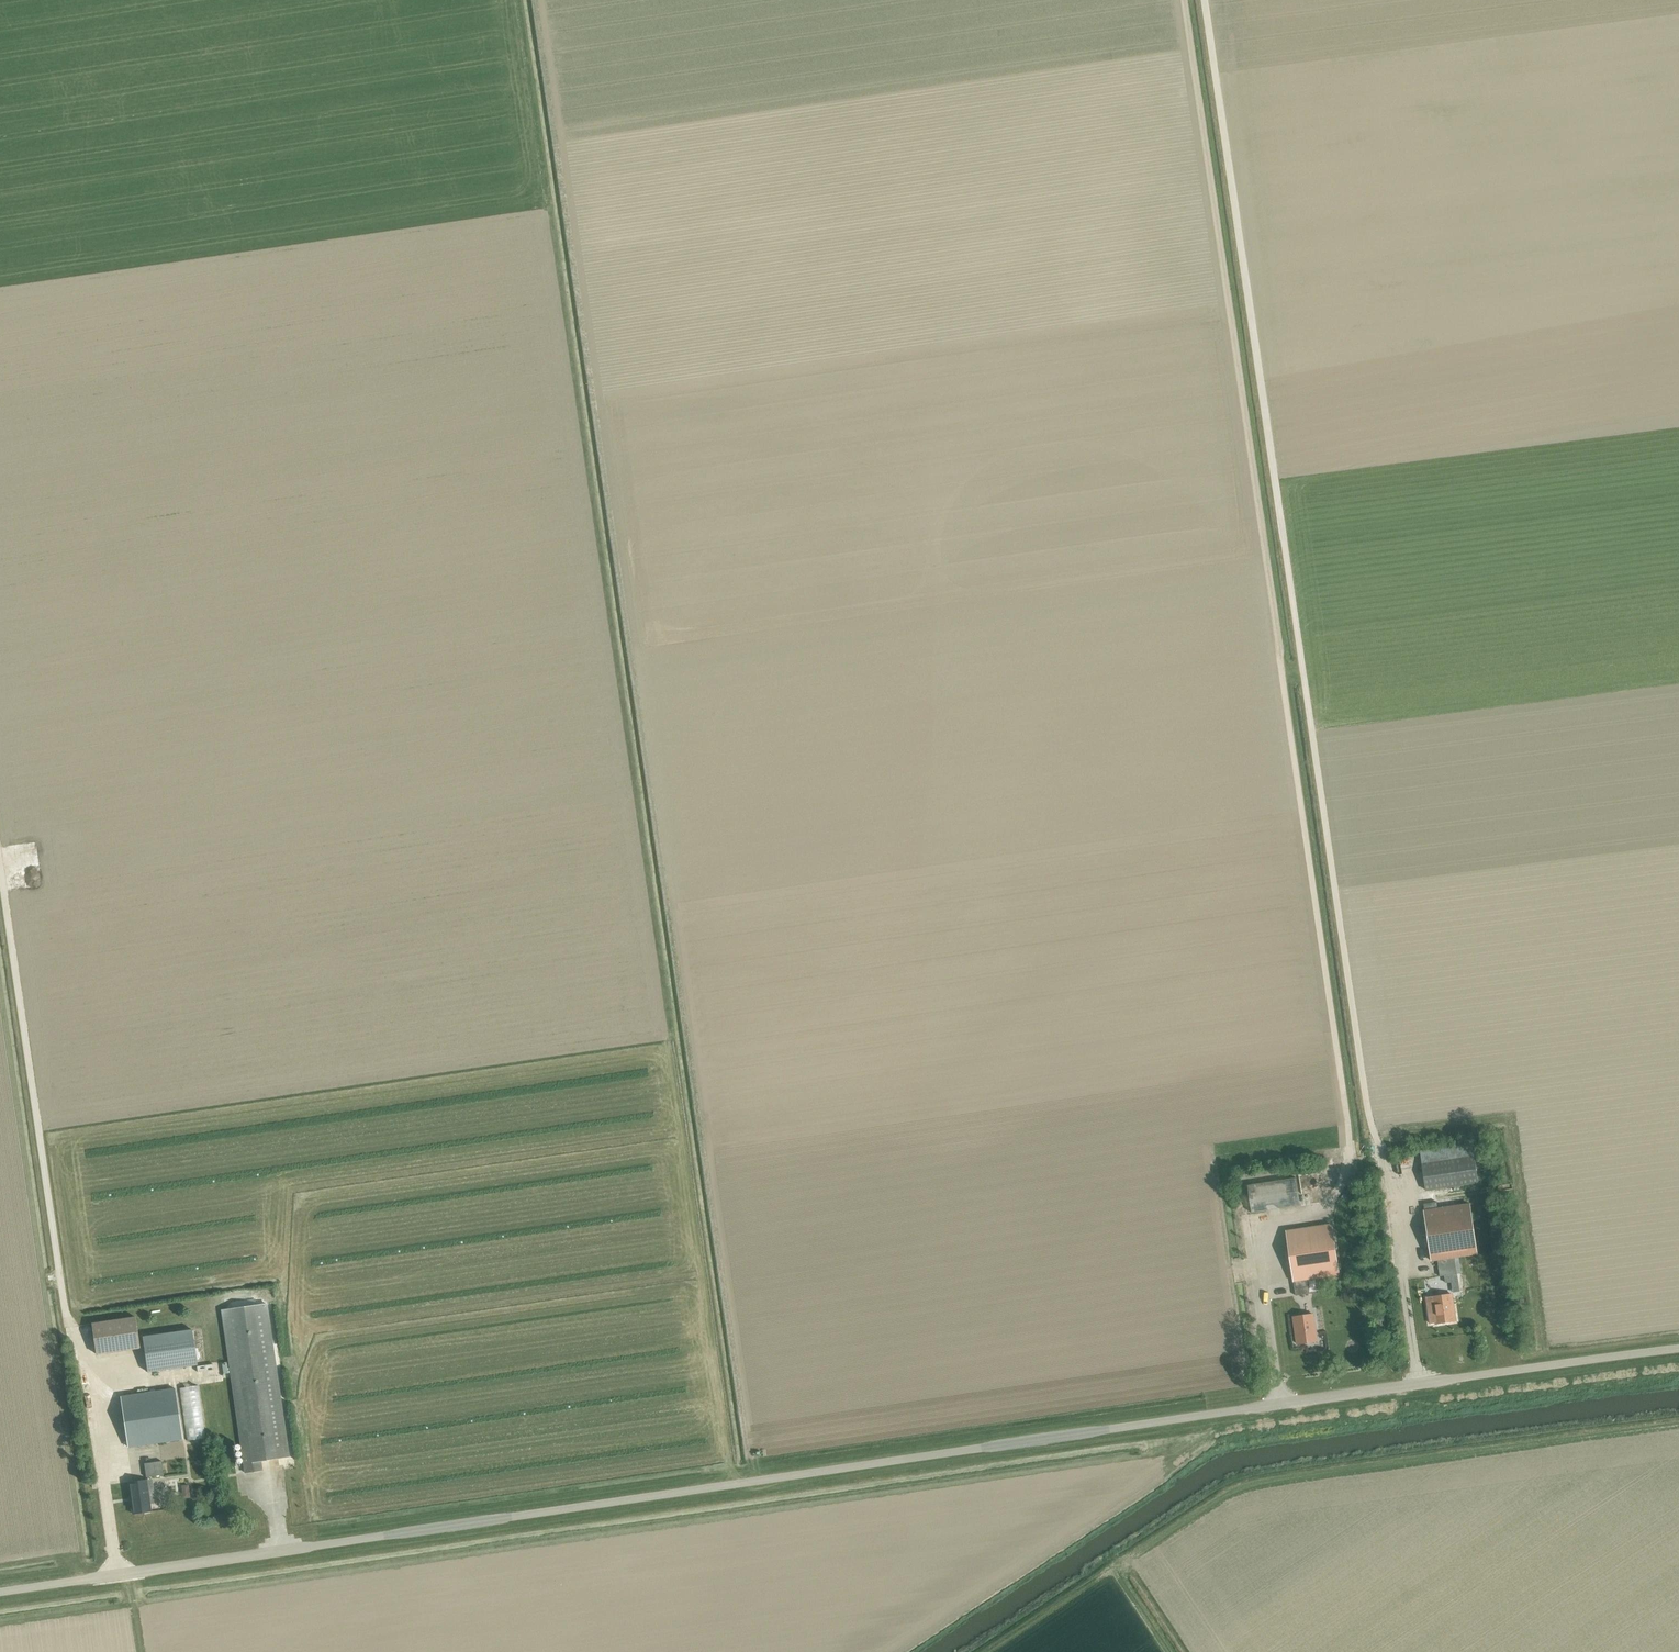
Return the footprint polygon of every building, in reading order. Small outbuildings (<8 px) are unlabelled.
[(1419,1149),(1422,1163),(1474,1156),(1472,1141),(1419,1149)] [(1474,1156),(1422,1163),(1425,1190),(1478,1183),(1474,1156)] [(1294,1178),(1247,1185),(1251,1213),(1298,1206),(1294,1178)] [(1424,1211),(1431,1261),(1476,1254),(1469,1204),(1424,1211)] [(1286,1231),(1293,1281),(1295,1295),(1309,1294),(1307,1279),(1338,1275),(1331,1224),(1286,1231)] [(1457,1274),(1454,1257),(1437,1260),(1439,1277),(1451,1275),(1457,1274)] [(1432,1306),(1427,1307),(1429,1323),(1435,1322),(1435,1324),(1455,1321),(1451,1294),(1431,1297),(1432,1306)] [(266,1304),(221,1310),(245,1473),(261,1471),(260,1461),(288,1457),(266,1304)] [(1298,1343),(1319,1341),(1316,1314),(1296,1316),(1298,1343)] [(135,1317),(91,1324),(96,1354),(139,1348),(135,1317)] [(147,1372),(196,1364),(191,1330),(142,1337),(147,1372)] [(205,1438),(198,1385),(179,1388),(186,1441),(205,1438)] [(128,1447),(182,1439),(174,1389),(120,1397),(128,1447)] [(145,1477),(163,1475),(161,1461),(143,1463),(145,1477)] [(152,1485),(147,1486),(146,1480),(128,1482),(132,1514),(150,1511),(149,1503),(155,1503),(152,1485)]
